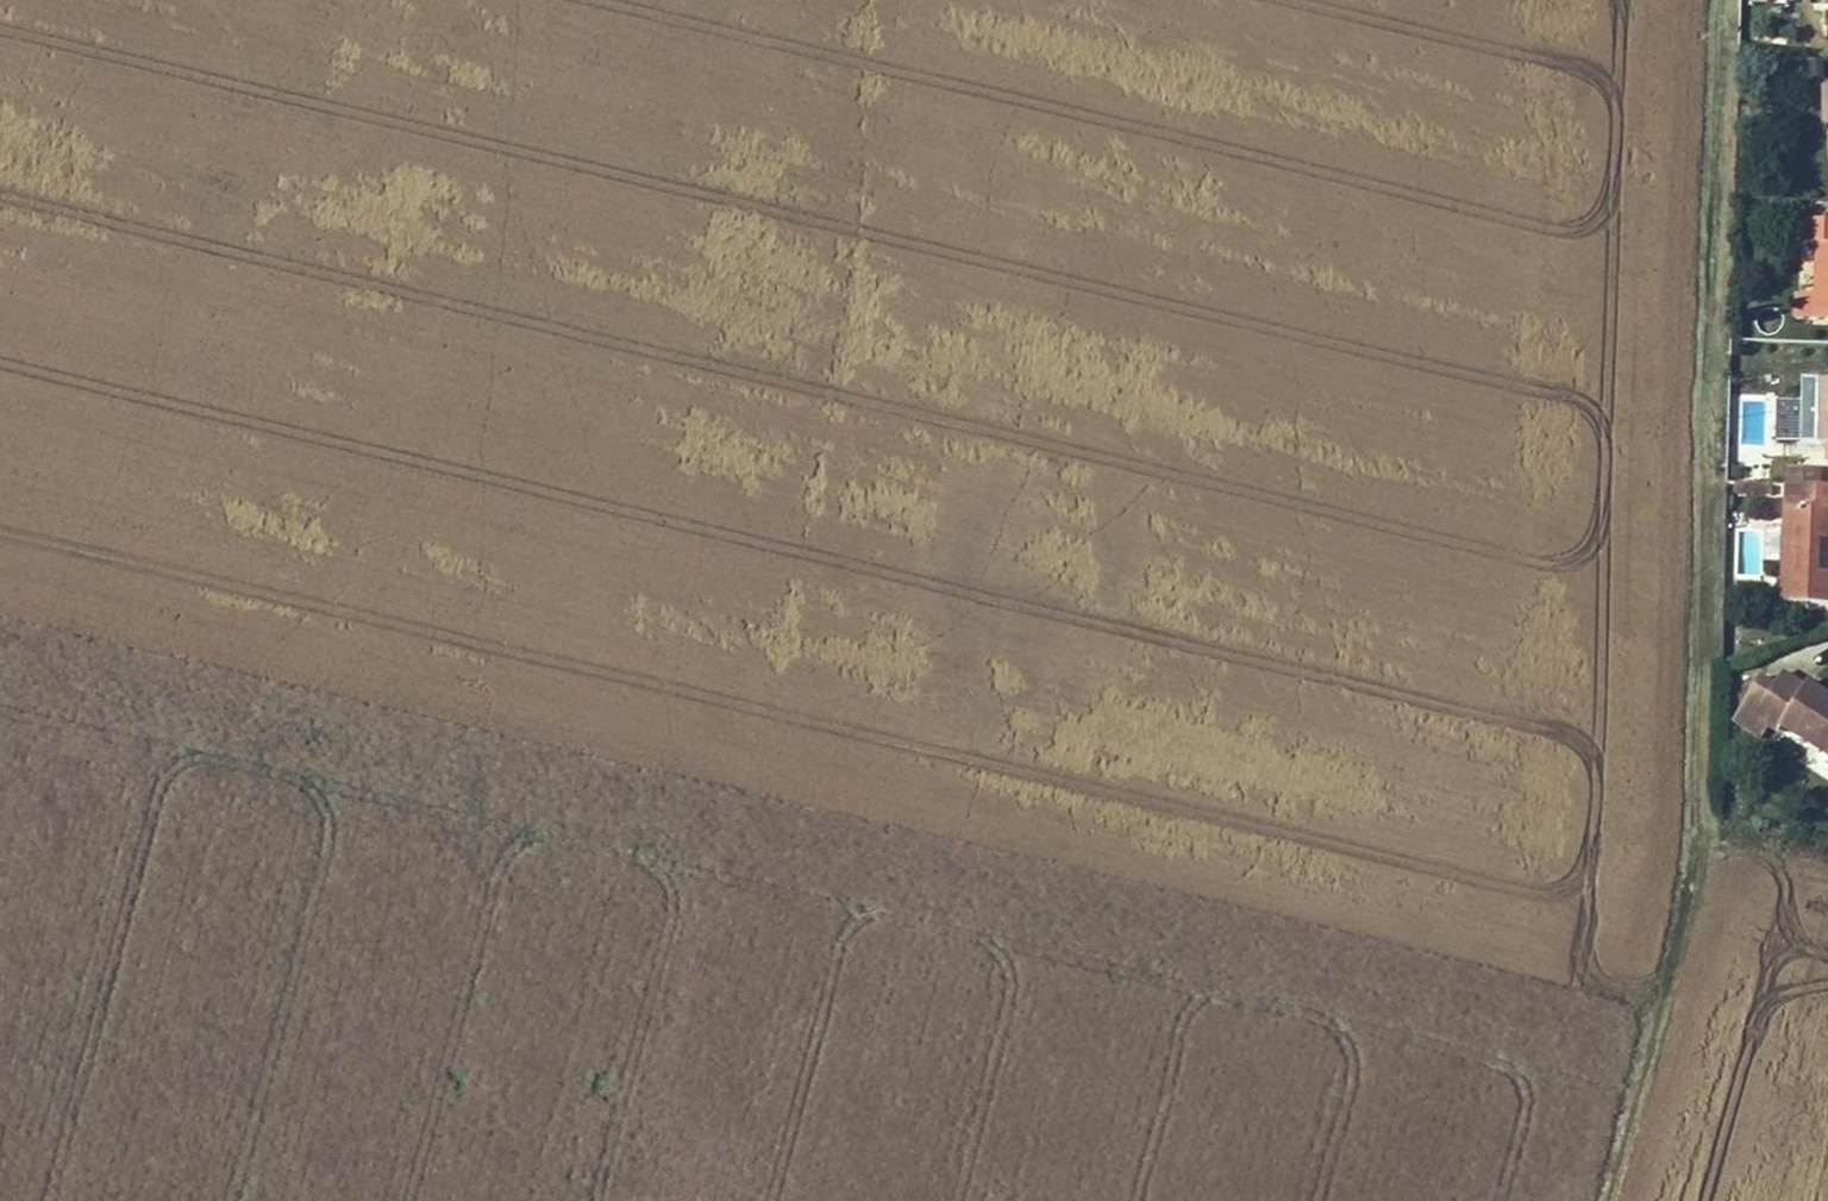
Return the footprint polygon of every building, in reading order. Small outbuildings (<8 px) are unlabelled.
[(1801,220),(1801,244),(1818,244),(1816,295),(1797,294),(1796,319),(1827,320),(1827,221),(1801,220)] [(1810,292),(1812,247),(1801,246),(1798,292),(1810,292)] [(1823,381),(1822,402),(1806,401),(1805,440),(1821,441),(1821,443),(1827,444),(1827,463),(1827,379),(1823,379),(1823,381)] [(1823,381),(1806,381),(1806,401),(1822,402),(1823,381)] [(1790,468),(1790,478),(1789,485),(1818,486),(1820,486),(1820,469),(1790,468)] [(1787,485),(1787,493),(1818,494),(1818,486),(1789,485),(1787,485)] [(1820,486),(1818,486),(1818,494),(1787,493),(1782,603),(1827,605),(1827,486),(1820,486)] [(1774,685),(1755,715),(1742,706),(1733,721),(1760,739),(1769,725),(1778,731),(1781,726),(1811,745),(1800,762),(1827,780),(1827,695),(1808,682),(1804,687),(1782,673),(1774,685)] [(1755,715),(1774,685),(1762,677),(1742,706),(1755,715)]
